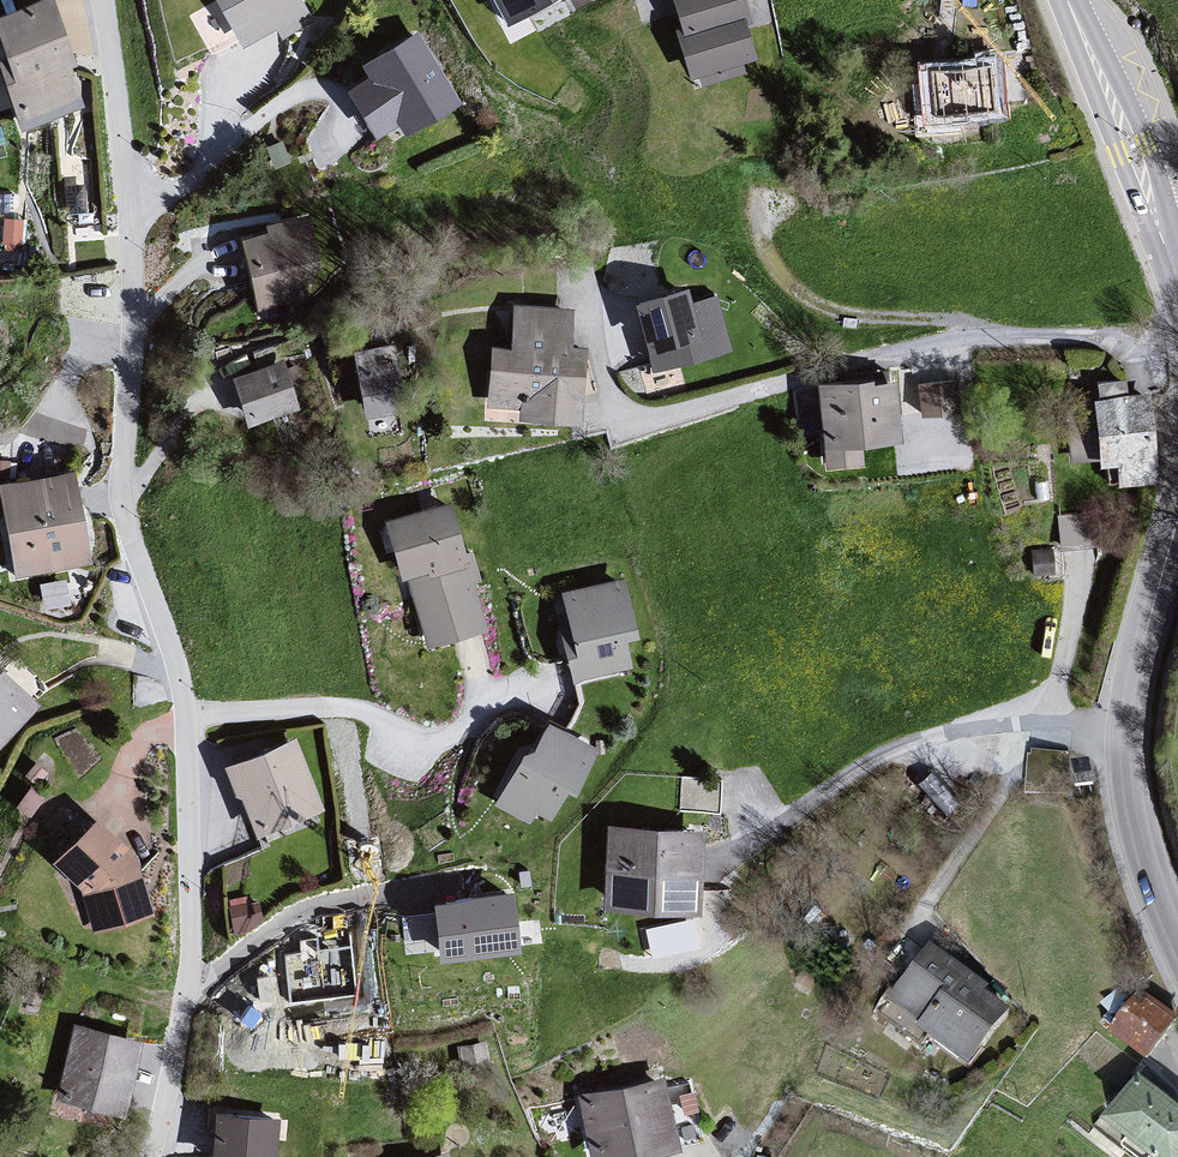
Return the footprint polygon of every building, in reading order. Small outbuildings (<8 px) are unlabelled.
[(246,44),(279,31),(282,44),(310,25),(301,0),(219,0),(246,44)] [(509,19),(544,0),(498,0),(509,19)] [(745,0),(675,0),(695,74),(764,58),(745,0)] [(0,17),(0,42),(22,128),(79,103),(71,40),(48,3),(0,17)] [(413,134),(461,98),(420,33),(365,63),(375,75),(352,90),(377,138),(399,127),(413,134)] [(998,60),(924,61),(934,118),(1008,122),(998,60)] [(265,228),(240,239),(254,312),(324,292),(307,220),(265,228)] [(732,346),(719,287),(693,294),(690,281),(635,294),(651,365),(732,346)] [(573,309),(512,304),(514,345),(496,345),(491,407),(524,411),(523,418),(586,427),(588,343),(574,343),(573,309)] [(405,349),(355,356),(366,420),(416,412),(405,349)] [(279,359),(231,380),(246,428),(294,410),(279,359)] [(922,406),(956,403),(953,374),(919,377),(922,406)] [(899,384),(822,387),(831,464),(899,461),(899,384)] [(1143,394),(1090,396),(1100,462),(1114,462),(1119,485),(1154,482),(1143,394)] [(0,483),(0,522),(10,580),(87,569),(79,470),(0,483)] [(451,504),(387,523),(429,650),(491,635),(451,504)] [(643,643),(625,578),(563,596),(585,678),(635,673),(628,644),(643,643)] [(0,671),(0,749),(34,702),(0,671)] [(542,721),(492,805),(544,835),(567,791),(580,795),(606,757),(542,721)] [(290,740),(223,767),(252,841),(322,813),(290,740)] [(95,818),(53,861),(82,892),(94,935),(149,914),(139,858),(95,818)] [(700,831),(605,825),(600,912),(695,918),(700,831)] [(519,951),(512,893),(431,903),(438,961),(519,951)] [(933,952),(891,1006),(975,1072),(1018,1017),(933,952)] [(1111,1035),(1151,1061),(1177,1020),(1177,1011),(1142,988),(1111,1035)] [(142,1041),(77,1024),(55,1104),(128,1120),(142,1041)] [(662,1077),(574,1091),(585,1156),(635,1156),(675,1150),(662,1077)] [(1139,1087),(1105,1133),(1137,1156),(1177,1156),(1177,1117),(1139,1087)] [(211,1112),(211,1156),(282,1156),(283,1119),(211,1112)]
